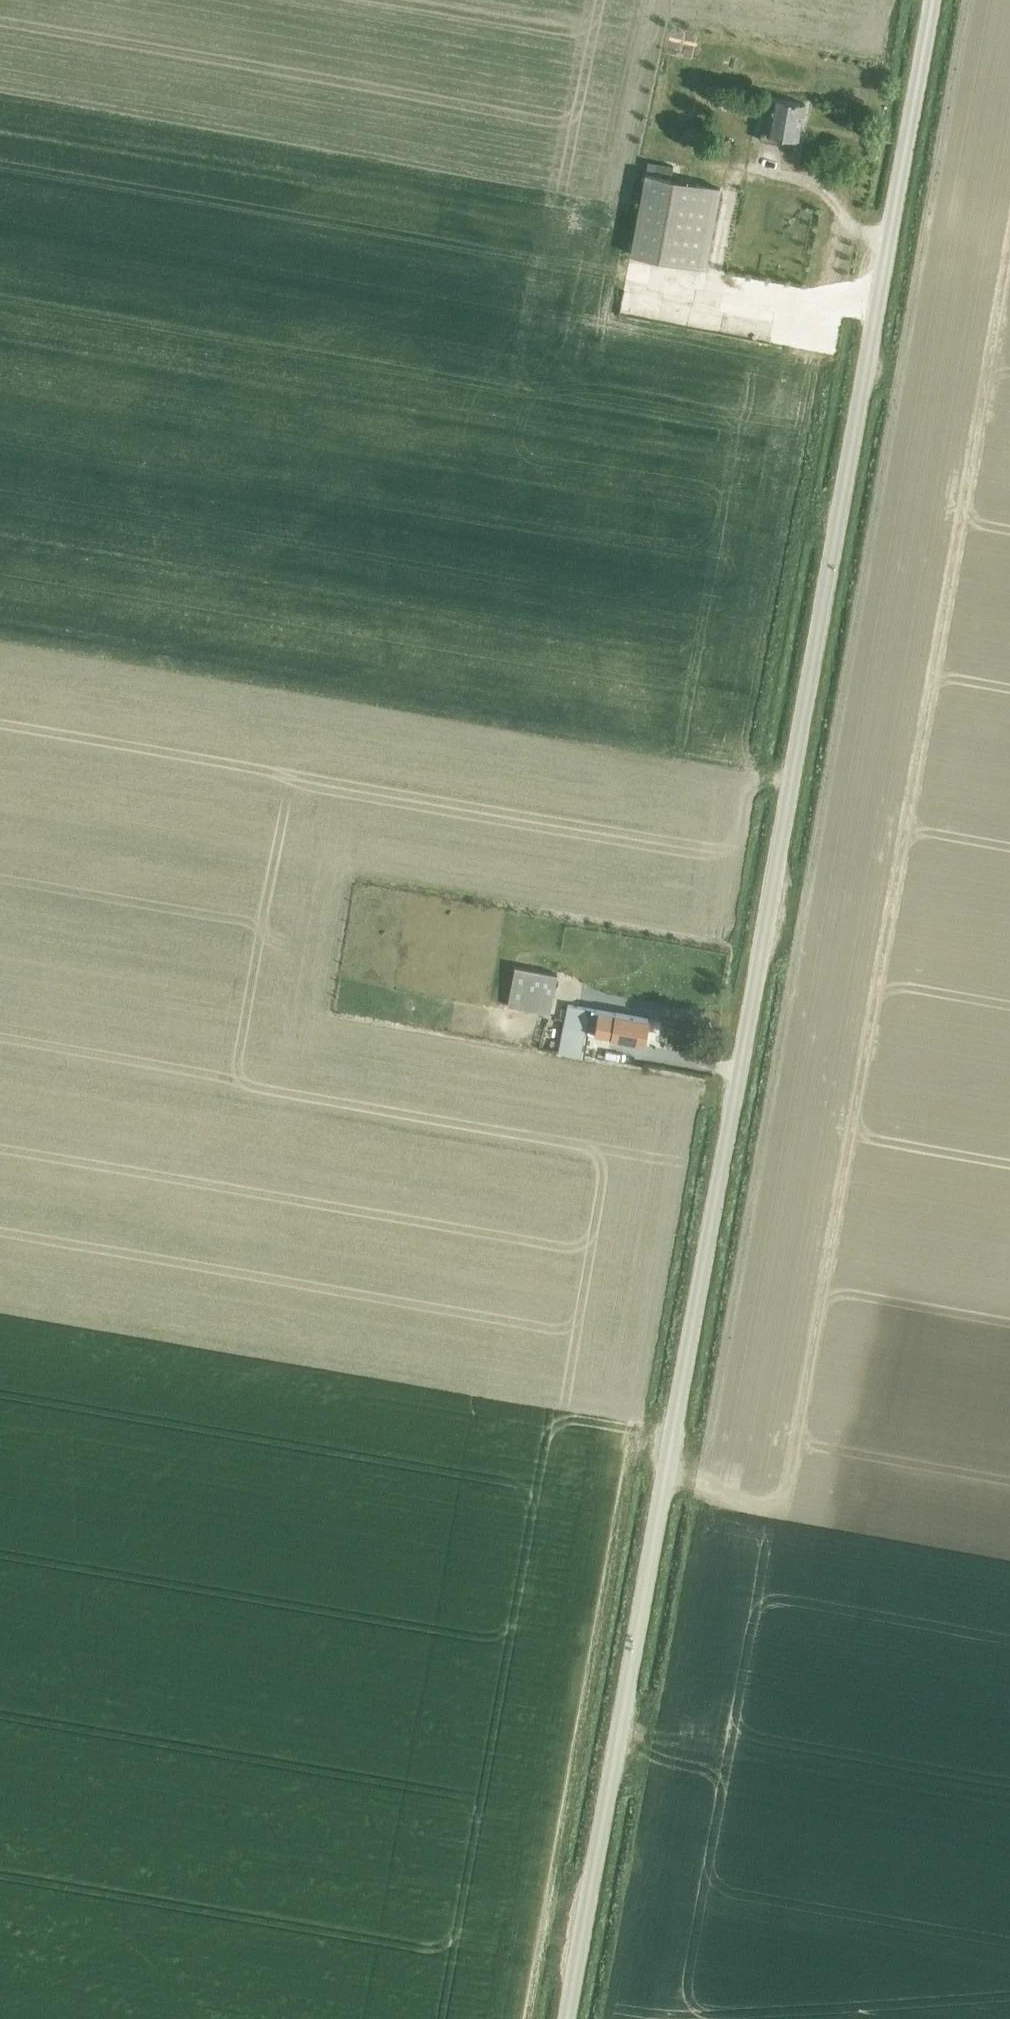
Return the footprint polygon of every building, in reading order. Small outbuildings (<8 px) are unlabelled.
[(804,103),(771,98),(764,132),(760,131),(759,140),(777,143),(778,136),(797,140),(804,103)] [(683,131),(682,137),(685,143),(692,144),(697,140),(698,134),(695,128),(688,127),(683,131)] [(719,188),(644,174),(629,254),(704,268),(719,188)] [(514,966),(506,1005),(549,1013),(556,974),(514,966)] [(567,1004),(558,1052),(584,1056),(588,1031),(611,1035),(610,1037),(643,1043),(647,1018),(615,1012),(615,1013),(567,1004)]
